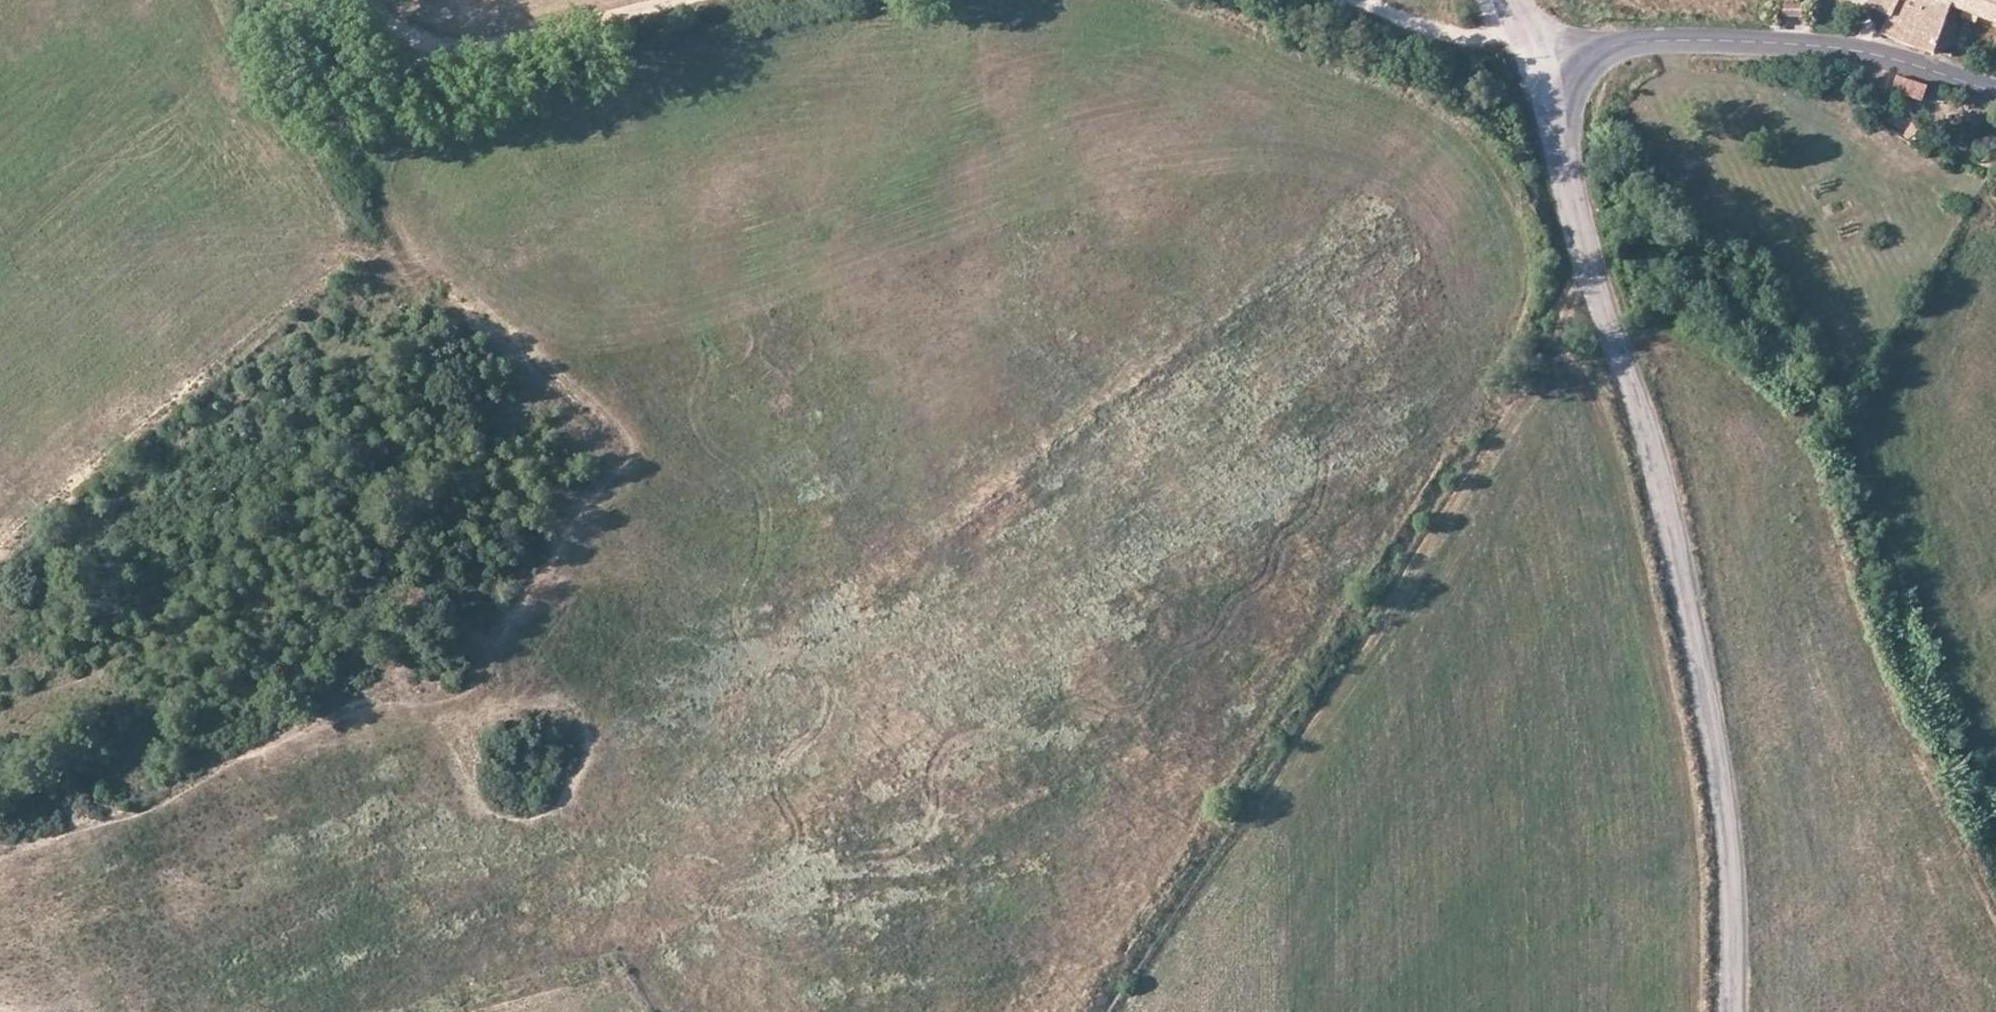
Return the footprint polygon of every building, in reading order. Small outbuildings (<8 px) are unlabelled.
[(1868,5),(1893,19),(1903,0),(1870,0),(1868,5)] [(1883,39),(1910,51),(1929,2),(1925,0),(1903,0),(1893,19),(1883,39)] [(1929,2),(1952,10),(1964,14),(1995,25),(1995,0),(1925,0),(1929,2)] [(1929,2),(1910,51),(1933,59),(1952,10),(1929,2)] [(1781,4),(1781,16),(1803,16),(1803,5),(1781,4)] [(1926,101),(1929,88),(1899,79),(1896,89),(1926,101)]
